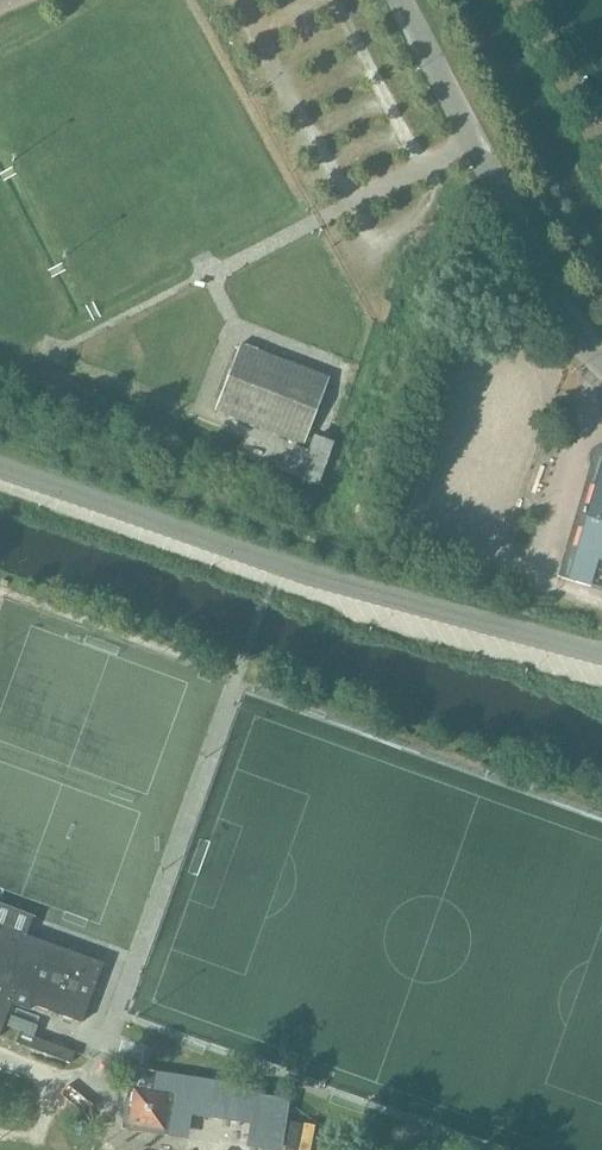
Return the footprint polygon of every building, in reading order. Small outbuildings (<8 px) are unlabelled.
[(0,175),(0,180),(2,185),(17,177),(12,168),(0,175)] [(61,264),(47,272),(51,280),(66,272),(61,264)] [(86,308),(94,323),(102,318),(94,303),(86,308)] [(241,344),(215,410),(304,445),(330,378),(241,344)] [(300,447),(291,472),(317,482),(329,451),(309,443),(307,450),(300,447)] [(598,449),(595,451),(593,454),(593,455),(584,520),(582,526),(575,552),(565,549),(558,577),(591,586),(601,589),(601,448),(598,449)] [(480,583),(508,592),(511,583),(484,574),(480,583)] [(0,925),(0,1036),(12,1003),(30,1010),(33,1003),(83,1022),(105,963),(0,925)] [(15,1043),(70,1063),(74,1052),(20,1032),(15,1043)] [(252,1144),(281,1148),(288,1101),(260,1097),(261,1090),(153,1074),(134,1071),(134,1074),(126,1126),(181,1135),(183,1123),(189,1124),(191,1111),(255,1121),(252,1144)] [(302,1130),(288,1128),(285,1149),(299,1149),(302,1130)]
